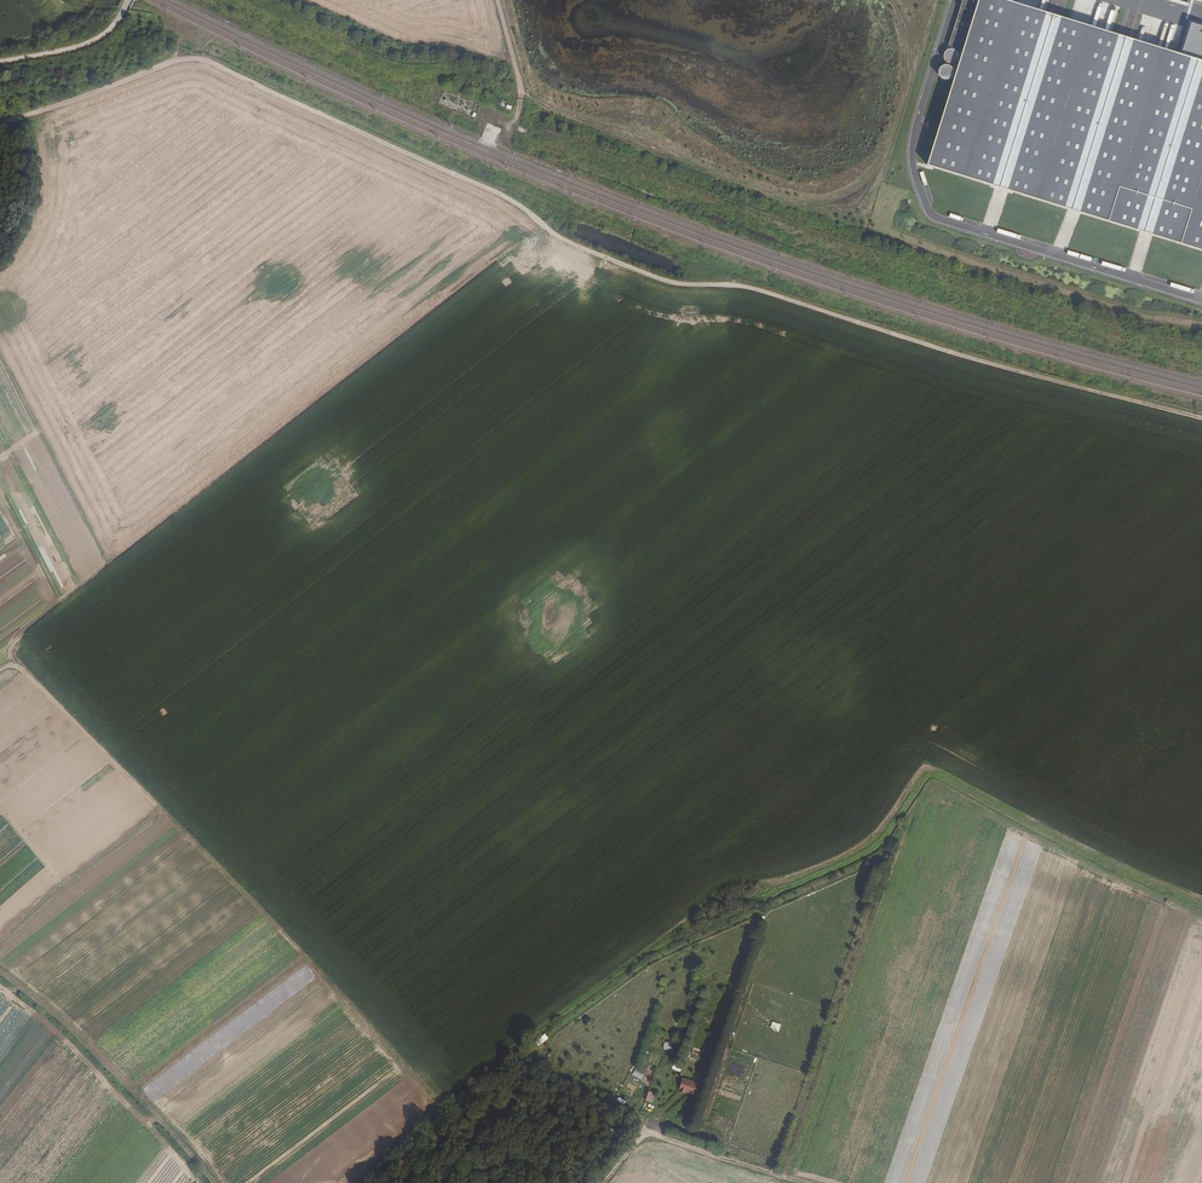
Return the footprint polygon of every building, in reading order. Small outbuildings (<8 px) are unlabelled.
[(1201,250),(1201,26),(1191,22),(1181,55),(1002,0),(963,0),(949,46),(964,51),(928,166),(1201,250)] [(486,124),(483,139),(488,140),(488,139),(495,141),(499,127),(486,124)] [(770,1030),(779,1031),(780,1023),(771,1022),(770,1030)] [(674,1062),(672,1069),(681,1072),(684,1066),(674,1062)] [(730,1074),(741,1078),(745,1067),(734,1063),(730,1074)] [(633,1075),(642,1080),(645,1075),(636,1070),(633,1075)] [(696,1096),(700,1083),(683,1078),(679,1090),(678,1091),(686,1094),(687,1093),(696,1096)] [(655,1094),(649,1091),(645,1100),(652,1103),(655,1094)] [(618,1100),(625,1104),(629,1097),(622,1093),(618,1100)] [(719,1139),(720,1132),(700,1129),(699,1136),(719,1139)] [(677,1152),(671,1163),(677,1167),(684,1156),(677,1152)]
